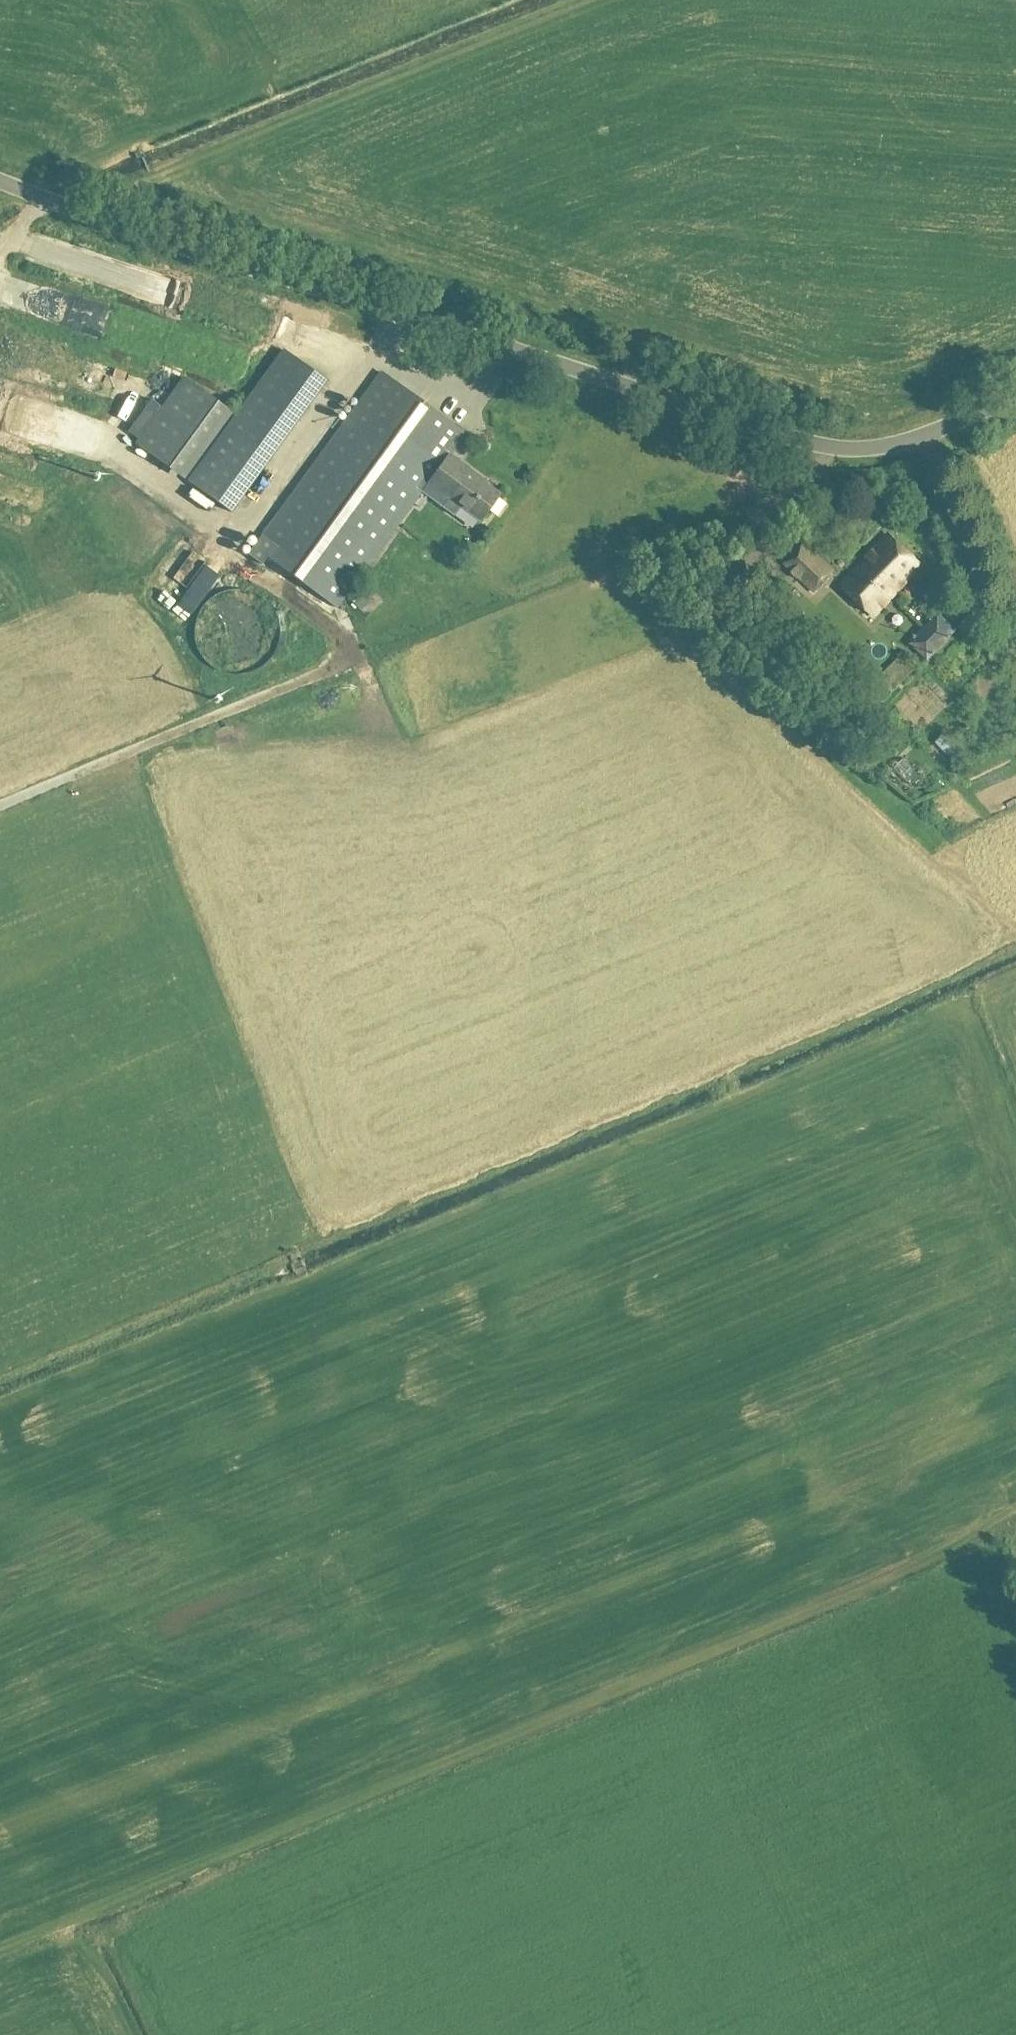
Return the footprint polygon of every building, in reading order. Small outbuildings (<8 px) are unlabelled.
[(326,381),(286,352),(190,482),(233,512),(326,381)] [(358,402),(263,535),(249,554),(263,563),(267,557),(338,608),(423,489),(440,466),(465,431),(381,370),(358,402)] [(184,377),(136,442),(184,477),(232,411),(184,377)] [(128,431),(139,439),(162,406),(152,399),(128,431)] [(459,480),(440,466),(423,489),(456,512),(463,502),(483,517),(502,490),(483,477),(485,475),(470,465),(459,480)] [(889,533),(865,558),(841,583),(874,615),(921,564),(889,533)] [(814,590),(834,569),(803,540),(783,562),(814,590)] [(206,566),(176,607),(191,618),(221,577),(206,566)] [(360,584),(348,595),(361,610),(373,599),(360,584)] [(206,600),(194,659),(242,669),(244,660),(267,665),(273,637),(257,634),(264,600),(234,594),(231,606),(206,600)] [(928,660),(957,629),(938,610),(908,642),(928,660)] [(960,628),(970,636),(978,626),(968,618),(960,628)] [(897,687),(915,669),(900,654),(882,673),(897,687)] [(935,742),(954,761),(964,750),(945,731),(935,742)] [(908,790),(920,779),(904,761),(891,772),(908,790)]
